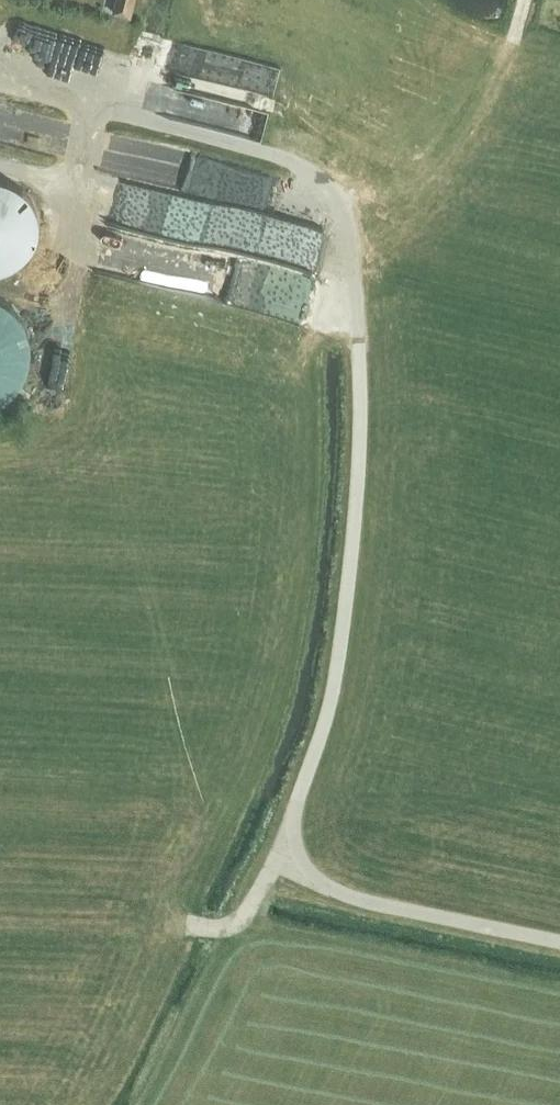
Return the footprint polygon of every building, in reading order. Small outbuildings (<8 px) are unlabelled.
[(130,15),(132,6),(115,2),(113,11),(130,15)] [(166,81),(159,109),(265,135),(273,102),(274,102),(283,63),(165,35),(154,79),(166,81)] [(328,230),(327,225),(192,191),(190,151),(113,132),(105,163),(143,173),(144,192),(159,191),(177,195),(170,222),(201,230),(173,231),(112,216),(100,261),(216,290),(220,274),(233,274),(245,277),(258,276),(256,281),(257,296),(223,298),(306,318),(328,230)] [(5,269),(8,269),(13,267),(19,263),(23,259),(26,257),(29,254),(33,248),(34,245),(36,242),(38,235),(39,228),(39,222),(38,215),(37,212),(36,209),(35,205),(33,202),(30,197),(29,195),(24,191),(19,187),(14,183),(10,181),(7,180),(0,179),(0,271),(5,269)] [(2,400),(6,398),(9,395),(12,392),(14,391),(18,386),(20,382),(23,379),(26,373),(27,369),(28,365),(29,361),(30,357),(30,355),(31,353),(31,349),(31,345),(30,340),(29,336),(28,332),(27,328),(26,326),(25,322),(23,319),(20,315),(18,312),(15,308),(14,307),(12,305),(9,303),(6,300),(2,298),(0,296),(0,401),(2,400)]
